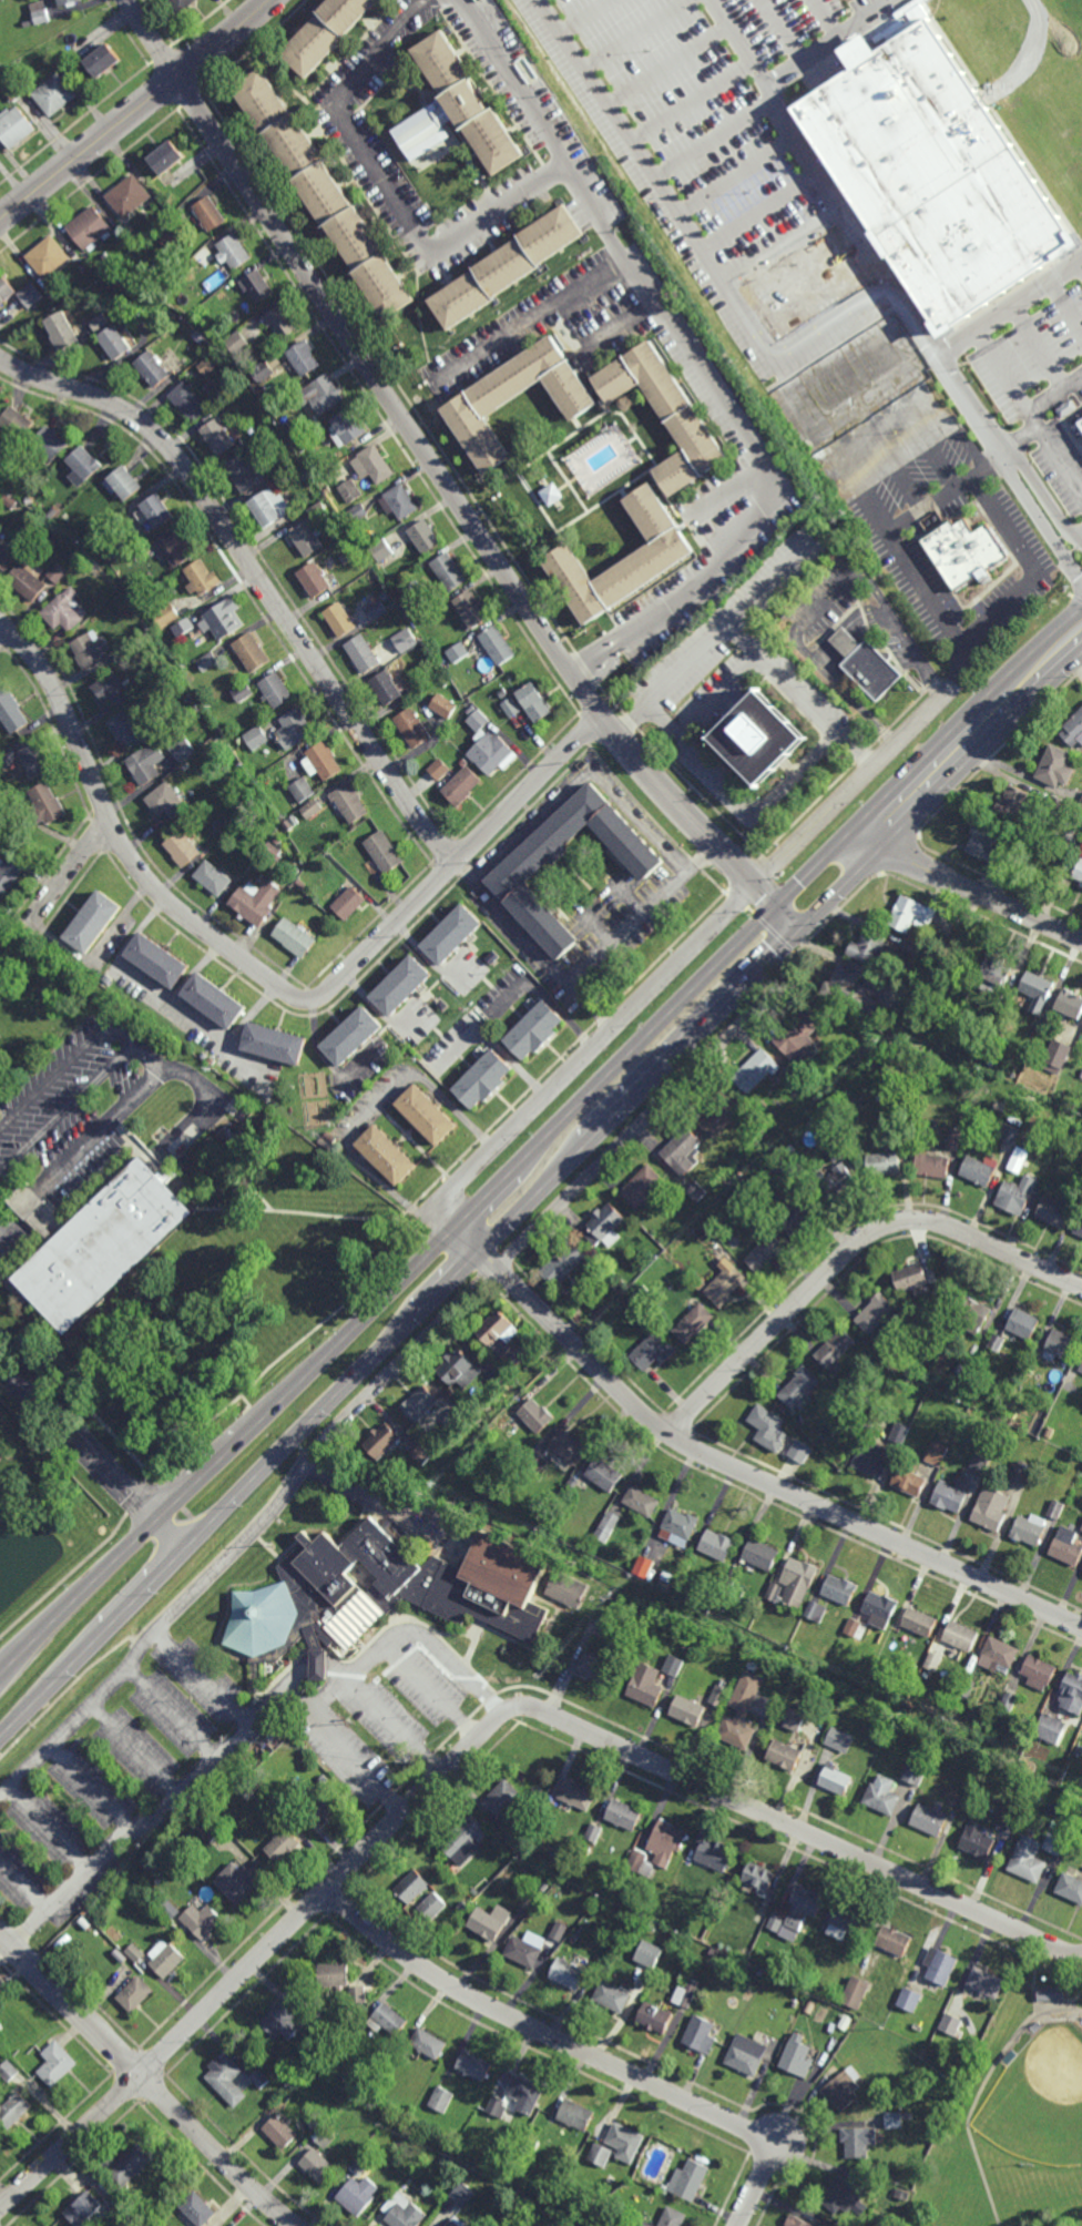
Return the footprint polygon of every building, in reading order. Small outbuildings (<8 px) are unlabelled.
[(36,26),(51,21),(44,0),(30,4),(36,26)] [(181,12),(171,0),(198,0),(181,12)] [(380,0),(330,0),(280,53),(307,78),(380,0)] [(921,18),(1072,243),(932,332),(785,110),(921,18)] [(413,48),(443,100),(393,128),(412,160),(451,138),(444,126),(459,117),(492,176),(525,158),(496,107),(490,110),(444,30),(413,48)] [(111,44),(123,60),(100,79),(89,63),(111,44)] [(413,304),(270,67),(239,85),(382,323),(413,304)] [(60,74),(79,96),(55,118),(32,94),(60,74)] [(12,150),(0,134),(0,122),(1,121),(0,120),(0,116),(10,109),(12,113),(20,106),(38,129),(12,150)] [(164,173),(151,155),(174,136),(187,154),(164,173)] [(106,196),(126,221),(155,199),(135,174),(106,196)] [(172,203),(165,194),(172,187),(180,196),(172,203)] [(227,218),(210,231),(210,230),(207,230),(206,227),(207,226),(206,226),(203,222),(205,221),(202,215),(200,216),(194,209),(196,207),(194,204),(211,193),(227,218)] [(113,227),(110,230),(113,233),(106,240),(103,235),(96,241),(99,245),(92,251),(89,246),(85,248),(68,225),(75,218),(73,215),(83,207),(85,211),(94,203),(113,227)] [(144,218),(139,212),(145,207),(150,213),(144,218)] [(445,325),(589,241),(571,209),(427,294),(445,325)] [(131,234),(126,228),(132,224),(136,230),(131,234)] [(234,268),(227,258),(223,261),(221,257),(224,255),(216,243),(235,231),(253,256),(234,268)] [(45,278),(27,255),(53,232),(72,256),(45,278)] [(109,260),(108,258),(105,260),(102,255),(108,251),(112,257),(109,260)] [(202,262),(198,258),(204,252),(208,256),(202,262)] [(266,276),(267,275),(270,278),(268,281),(276,292),(258,303),(249,289),(246,291),(238,279),(258,265),(266,276)] [(19,289),(0,306),(0,276),(4,272),(19,289)] [(31,308),(18,292),(33,279),(45,296),(31,308)] [(159,305),(152,301),(156,295),(162,301),(159,305)] [(298,327),(282,338),(273,324),(269,326),(267,322),(264,324),(261,319),(264,317),(263,316),(283,303),(298,327)] [(61,352),(52,336),(54,335),(45,318),(64,308),(82,339),(61,352)] [(98,331),(90,321),(104,311),(112,322),(98,331)] [(134,347),(116,360),(111,353),(110,354),(106,349),(109,348),(99,335),(101,334),(99,331),(109,324),(111,327),(116,323),(134,347)] [(237,355),(226,342),(239,329),(251,343),(237,355)] [(304,376),(286,350),(306,337),(315,348),(313,349),(323,364),(304,376)] [(571,421),(598,406),(558,337),(442,404),(483,475),(512,458),(487,415),(547,381),(571,421)] [(594,376),(610,405),(646,384),(701,477),(728,461),(657,339),(594,376)] [(156,355),(157,354),(164,362),(162,363),(172,375),(156,387),(136,362),(152,349),(156,355)] [(207,376),(200,365),(212,355),(221,366),(207,376)] [(261,383),(253,373),(268,360),(276,370),(261,383)] [(339,388),(343,386),(345,390),(343,393),(347,398),(321,415),(314,402),(306,407),(297,393),(329,372),(339,388)] [(196,424),(171,396),(186,380),(213,408),(196,424)] [(1065,399),(1081,388),(1081,424),(1065,399)] [(22,439),(0,422),(0,420),(12,404),(35,423),(22,439)] [(361,421),(363,420),(369,431),(348,445),(347,443),(340,447),(333,434),(339,429),(333,419),(351,407),(361,421)] [(239,444),(221,456),(211,441),(210,443),(206,438),(208,437),(203,429),(221,417),(239,444)] [(54,461),(33,441),(49,425),(70,445),(54,461)] [(379,486),(371,475),(364,479),(351,461),(360,456),(359,454),(377,443),(397,474),(379,486)] [(302,453),(298,447),(305,444),(307,449),(302,453)] [(95,457),(96,456),(105,465),(89,481),(69,459),(84,445),(95,457)] [(672,497),(703,478),(686,450),(655,470),(672,497)] [(249,460),(251,460),(253,464),(252,465),(264,482),(246,495),(227,466),(245,454),(249,460)] [(127,501),(119,491),(114,495),(104,482),(126,465),(145,487),(127,501)] [(305,481),(300,475),(308,469),(313,477),(305,481)] [(349,504),(339,487),(354,477),(365,495),(349,504)] [(401,521),(399,517),(398,517),(396,515),(397,514),(395,510),(389,515),(379,500),(386,496),(385,495),(404,481),(421,508),(401,521)] [(549,507),(565,497),(555,483),(540,492),(549,507)] [(697,556),(654,483),(625,499),(653,545),(593,580),(571,543),(544,558),(582,624),(697,556)] [(278,497),(283,494),(294,511),(284,518),(285,518),(278,522),(278,524),(269,529),(269,528),(265,531),(248,506),(263,496),(261,494),(264,492),(265,494),(273,488),(278,497)] [(16,509),(14,508),(12,510),(0,501),(7,494),(19,502),(17,505),(19,506),(16,509)] [(176,517),(159,529),(142,506),(143,505),(142,502),(149,498),(151,500),(161,494),(176,517)] [(314,520),(308,510),(323,501),(329,511),(314,520)] [(354,525),(346,512),(363,502),(370,515),(354,525)] [(51,521),(45,515),(54,507),(60,512),(51,521)] [(431,553),(429,555),(428,552),(425,556),(422,552),(421,552),(419,550),(420,549),(408,530),(427,518),(443,542),(430,551),(431,553)] [(315,532),(320,529),(323,533),(318,536),(325,547),(307,559),(289,532),(308,520),(315,532)] [(917,541),(947,520),(951,527),(960,520),(969,533),(982,525),(1006,559),(952,594),(917,541)] [(182,567),(165,542),(184,529),(201,553),(182,567)] [(122,553),(112,541),(120,535),(130,547),(122,553)] [(396,553),(381,563),(370,548),(385,538),(396,553)] [(1,568),(0,570),(0,546),(17,556),(7,572),(1,568)] [(110,560),(105,555),(112,549),(118,556),(110,560)] [(469,581),(451,593),(445,582),(442,583),(438,577),(439,576),(437,571),(433,573),(428,566),(450,551),(469,581)] [(214,573),(218,570),(226,582),(204,597),(201,591),(194,596),(188,587),(194,583),(186,571),(204,559),(214,573)] [(321,571),(324,569),(327,575),(326,576),(333,587),(314,600),(297,573),(316,561),(321,571)] [(58,585),(48,576),(58,562),(68,570),(58,585)] [(33,603),(7,580),(21,563),(48,586),(33,603)] [(371,581),(368,577),(375,571),(379,577),(371,581)] [(136,597),(130,588),(139,582),(144,591),(136,597)] [(81,594),(75,599),(81,606),(76,610),(78,611),(83,607),(90,613),(83,619),(85,620),(70,633),(62,624),(55,630),(41,613),(62,593),(63,594),(72,586),(81,594)] [(472,592),(473,592),(492,619),(473,631),(461,613),(459,614),(458,611),(459,610),(453,601),(470,589),(472,592)] [(232,638),(231,637),(223,641),(214,629),(207,634),(201,626),(208,620),(205,617),(234,597),(242,609),(237,612),(247,627),(232,638)] [(374,622),(365,610),(380,600),(388,611),(374,622)] [(357,628),(340,639),(323,612),(340,601),(343,607),(346,604),(349,610),(347,611),(357,628)] [(184,619),(165,632),(153,614),(172,602),(184,619)] [(182,639),(174,628),(191,617),(198,629),(182,639)] [(146,634),(143,629),(149,624),(153,630),(146,634)] [(518,655),(499,668),(492,655),(491,657),(489,654),(490,653),(480,637),(487,632),(486,630),(489,628),(490,630),(498,624),(518,655)] [(401,654),(391,639),(408,627),(419,643),(401,654)] [(101,639),(105,637),(112,649),(102,654),(105,659),(84,671),(76,659),(79,658),(71,644),(95,630),(101,639)] [(253,674),(234,646),(253,632),(272,662),(253,674)] [(368,642),(369,641),(372,647),(370,648),(381,663),(364,675),(345,646),(363,634),(368,642)] [(845,664),(872,639),(909,677),(881,702),(845,664)] [(456,664),(447,652),(462,642),(471,654),(456,664)] [(206,674),(198,663),(214,652),(222,663),(206,674)] [(387,674),(390,673),(397,683),(395,684),(402,697),(386,708),(368,681),(385,670),(387,674)] [(124,684),(131,680),(136,689),(131,693),(134,698),(119,709),(112,700),(105,705),(92,688),(114,672),(124,684)] [(277,711),(275,708),(274,709),(272,707),(274,705),(270,700),(266,703),(262,695),(266,692),(261,684),(278,672),(296,698),(277,711)] [(445,688),(440,682),(446,679),(450,684),(445,688)] [(242,704),(233,692),(248,682),(256,694),(242,704)] [(543,697),(544,695),(552,708),(551,708),(554,713),(537,725),(527,710),(528,709),(518,693),(534,682),(543,697)] [(6,726),(0,718),(0,690),(4,687),(9,693),(12,691),(22,707),(20,708),(31,725),(9,740),(2,728),(6,726)] [(503,700),(499,693),(504,688),(510,694),(503,700)] [(448,720),(429,708),(438,693),(457,705),(448,720)] [(190,705),(185,700),(192,694),(196,701),(190,705)] [(717,741),(764,694),(817,748),(770,794),(717,741)] [(512,720),(502,707),(512,699),(522,712),(512,720)] [(477,709),(478,708),(490,722),(482,730),(487,734),(489,733),(494,739),(497,735),(519,756),(506,771),(501,766),(490,777),(467,755),(479,743),(469,734),(474,729),(466,721),(470,716),(465,712),(471,704),(477,709)] [(198,716),(193,709),(197,705),(203,713),(198,716)] [(289,752),(277,734),(286,728),(282,721),(300,707),(308,718),(306,719),(316,733),(289,752)] [(415,713),(416,712),(417,715),(416,716),(420,723),(425,720),(431,730),(428,732),(431,738),(414,750),(394,719),(411,708),(415,713)] [(1063,726),(1081,708),(1081,743),(1081,742),(1073,750),(1059,735),(1065,729),(1063,726)] [(132,718),(140,712),(149,723),(141,729),(145,735),(125,750),(116,738),(118,736),(109,724),(126,711),(132,718)] [(255,752),(254,751),(246,755),(242,750),(249,745),(244,736),(261,725),(272,742),(255,752)] [(182,765),(170,751),(185,738),(197,752),(182,765)] [(326,783),(323,779),(321,780),(320,776),(321,775),(320,773),(314,777),(304,762),(310,758),(307,754),(326,741),(337,758),(336,759),(345,771),(326,783)] [(237,752),(233,744),(237,742),(242,750),(237,752)] [(31,781),(19,752),(40,743),(51,773),(31,781)] [(167,760),(156,768),(162,776),(143,789),(126,763),(144,751),(145,752),(146,751),(145,749),(147,748),(149,749),(156,743),(167,760)] [(1070,784),(1060,780),(1057,786),(1034,775),(1051,743),(1073,755),(1069,765),(1076,770),(1070,784)] [(7,770),(0,762),(0,760),(12,749),(20,758),(7,770)] [(438,782),(426,770),(438,758),(450,770),(438,782)] [(463,768),(458,762),(462,758),(468,763),(463,768)] [(185,773),(182,769),(186,763),(191,768),(185,773)] [(482,781),(456,806),(440,790),(456,774),(457,776),(468,766),(482,781)] [(302,805),(290,789),(306,777),(317,794),(302,805)] [(605,796),(608,794),(640,827),(637,829),(664,857),(644,875),(650,881),(646,883),(589,822),(569,843),(573,846),(557,862),(552,857),(529,880),(583,937),(561,959),(486,880),(590,779),(605,796)] [(57,800),(59,797),(69,816),(47,829),(44,823),(39,826),(30,810),(35,806),(29,793),(48,782),(57,800)] [(368,811),(350,822),(339,805),(338,806),(336,802),(334,803),(329,796),(350,782),(368,811)] [(1027,799),(1034,802),(1030,811),(1023,809),(1017,822),(993,811),(1000,796),(1002,797),(1010,782),(1030,792),(1027,799)] [(173,822),(166,813),(161,816),(163,819),(161,820),(145,801),(169,783),(188,810),(173,822)] [(1070,820),(1044,809),(1052,792),(1066,799),(1063,807),(1073,812),(1070,820)] [(309,820),(302,811),(316,799),(324,809),(309,820)] [(201,821),(195,814),(201,810),(206,816),(201,821)] [(288,830),(285,824),(295,815),(299,821),(288,830)] [(997,865),(966,851),(973,833),(971,832),(977,820),(999,831),(993,844),(1004,850),(997,865)] [(405,860),(385,874),(374,857),(372,858),(370,855),(372,854),(364,841),(382,827),(405,860)] [(200,852),(184,866),(174,855),(175,854),(166,844),(182,831),(200,852)] [(276,843),(272,838),(276,833),(282,838),(276,843)] [(278,860),(263,847),(269,838),(283,848),(279,852),(282,854),(278,860)] [(1044,851),(1034,846),(1039,840),(1048,845),(1044,851)] [(254,856),(247,852),(253,843),(261,848),(254,856)] [(1073,852),(1081,856),(1081,886),(1079,885),(1081,882),(1072,877),(1073,874),(1065,868),(1073,852)] [(4,896),(0,893),(0,853),(7,857),(8,855),(25,867),(18,878),(19,880),(17,884),(14,883),(4,896)] [(221,895),(194,874),(206,857),(233,878),(221,895)] [(293,878),(283,872),(290,861),(300,867),(293,878)] [(273,881),(274,880),(278,882),(277,883),(283,888),(269,904),(274,907),(267,915),(269,916),(267,919),(266,918),(259,926),(246,915),(243,919),(237,915),(241,912),(228,902),(242,884),(245,886),(251,878),(259,886),(267,876),(273,881)] [(303,887),(295,882),(298,877),(305,883),(303,887)] [(346,919),(330,905),(351,884),(367,898),(346,919)] [(88,952),(64,934),(102,885),(125,903),(88,952)] [(297,898),(289,892),(295,886),(302,893),(297,898)] [(938,909),(931,924),(915,917),(908,932),(888,923),(892,913),(889,912),(894,902),(897,903),(901,893),(922,902),(922,903),(938,909)] [(461,948),(459,946),(441,964),(421,944),(463,901),(484,921),(463,943),(466,944),(461,948)] [(302,958),(284,944),(285,943),(272,933),(286,914),(317,938),(302,958)] [(175,987),(126,951),(143,927),(193,963),(175,987)] [(894,945),(884,968),(846,952),(851,939),(859,943),(866,927),(887,936),(885,942),(894,945)] [(919,956),(901,948),(905,938),(923,947),(919,956)] [(410,998),(409,997),(391,1016),(370,995),(412,952),(433,972),(414,993),(415,994),(410,998)] [(1000,956),(1001,955),(1007,957),(1003,963),(1012,967),(1003,987),(993,983),(990,992),(976,985),(989,952),(1000,956)] [(858,982),(869,987),(867,994),(879,999),(888,980),(917,994),(908,1015),(898,1010),(896,1016),(892,1014),(895,1008),(879,1002),(877,1006),(884,1009),(882,1012),(880,1010),(877,1018),(820,992),(826,979),(829,980),(838,960),(862,972),(858,982)] [(244,1015),(243,1014),(232,1028),(183,992),(201,967),(239,997),(238,998),(247,1005),(243,1010),(246,1013),(244,1015)] [(1039,974),(1039,973),(1044,975),(1043,977),(1054,982),(1050,992),(1052,993),(1050,997),(1049,996),(1040,1016),(1029,1010),(1035,997),(1019,989),(1028,969),(1039,974)] [(1080,995),(1081,996),(1081,1013),(1079,1020),(1054,1008),(1064,987),(1073,992),(1072,993),(1078,995),(1078,994),(1080,995)] [(538,1053),(534,1050),(524,1060),(503,1039),(543,1000),(563,1020),(555,1028),(558,1031),(538,1053)] [(361,1050),(359,1048),(340,1066),(320,1044),(365,1003),(385,1025),(365,1044),(366,1046),(361,1050)] [(812,1058),(808,1056),(806,1058),(805,1056),(796,1065),(772,1039),(806,1004),(824,1021),(809,1035),(817,1043),(815,1045),(819,1050),(812,1058)] [(300,1065),(243,1048),(245,1039),(244,1039),(249,1019),(308,1036),(300,1065)] [(1040,1038),(1037,1037),(1035,1038),(1027,1034),(1033,1021),(1043,1027),(1040,1033),(1042,1034),(1040,1038)] [(1059,1075),(1041,1066),(1054,1038),(1072,1047),(1059,1075)] [(774,1075),(770,1071),(747,1094),(743,1089),(742,1090),(739,1087),(736,1082),(735,1084),(733,1080),(733,1079),(731,1077),(762,1046),(782,1067),(774,1075)] [(487,1102),(484,1099),(474,1109),(453,1089),(493,1048),(513,1069),(506,1078),(508,1081),(487,1102)] [(213,1066),(205,1060),(210,1055),(217,1060),(213,1066)] [(817,1091),(812,1086),(818,1078),(824,1085),(817,1091)] [(435,1100),(437,1098),(442,1105),(441,1106),(459,1124),(438,1146),(419,1127),(417,1129),(411,1124),(414,1121),(396,1104),(417,1081),(435,1100)] [(713,1139),(698,1125),(713,1109),(706,1102),(721,1087),(743,1110),(713,1139)] [(885,1141),(882,1119),(891,1119),(891,1117),(900,1116),(902,1139),(885,1141)] [(394,1140),(396,1139),(401,1146),(400,1147),(419,1165),(398,1187),(379,1168),(377,1170),(371,1165),(374,1161),(356,1144),(376,1122),(394,1140)] [(1014,1145),(1012,1144),(1011,1146),(999,1141),(1007,1124),(1021,1129),(1014,1145)] [(701,1141),(695,1147),(704,1157),(702,1158),(704,1161),(702,1162),(700,1160),(682,1178),(659,1152),(674,1138),(670,1134),(677,1126),(681,1129),(685,1125),(701,1141)] [(958,1150),(946,1148),(949,1127),(961,1129),(958,1150)] [(331,1144),(323,1137),(327,1131),(336,1139),(331,1144)] [(326,1149),(317,1142),(320,1138),(329,1145),(326,1149)] [(835,1162),(826,1148),(839,1140),(848,1153),(835,1162)] [(948,1157),(950,1157),(947,1179),(913,1173),(916,1152),(927,1153),(928,1148),(949,1151),(948,1157)] [(875,1177),(875,1176),(868,1176),(865,1155),(898,1151),(900,1172),(890,1173),(890,1175),(875,1177)] [(169,1175),(172,1172),(175,1177),(170,1182),(197,1211),(67,1335),(13,1279),(51,1242),(30,1219),(28,1220),(9,1200),(29,1181),(48,1201),(35,1213),(57,1237),(143,1155),(162,1173),(165,1171),(169,1175)] [(997,1168),(988,1187),(958,1173),(960,1169),(958,1168),(959,1165),(962,1166),(968,1155),(997,1168)] [(1021,1169),(1018,1168),(1017,1170),(1009,1167),(1013,1155),(1021,1158),(1019,1163),(1022,1165),(1021,1169)] [(780,1185),(769,1171),(784,1158),(796,1171),(780,1185)] [(857,1182),(845,1190),(844,1189),(830,1198),(820,1181),(826,1177),(825,1175),(830,1171),(831,1175),(835,1172),(833,1168),(844,1161),(857,1182)] [(644,1206),(642,1202),(636,1208),(620,1191),(647,1163),(664,1179),(649,1196),(651,1198),(644,1206)] [(1020,1217),(993,1203),(1006,1179),(1012,1182),(1012,1180),(1019,1185),(1024,1173),(1038,1180),(1020,1217)] [(243,1199),(235,1191),(249,1177),(257,1186),(243,1199)] [(701,1187),(702,1185),(705,1188),(704,1189),(707,1192),(696,1203),(684,1190),(695,1180),(701,1187)] [(793,1236),(789,1232),(787,1234),(785,1232),(787,1230),(775,1219),(802,1192),(818,1208),(799,1227),(800,1228),(793,1236)] [(1060,1202),(1063,1196),(1074,1201),(1071,1208),(1072,1208),(1062,1230),(1034,1217),(1044,1195),(1060,1202)] [(626,1218),(614,1230),(620,1237),(610,1246),(603,1239),(595,1246),(585,1234),(591,1229),(590,1228),(591,1227),(588,1223),(594,1218),(592,1216),(600,1208),(602,1209),(611,1201),(626,1218)] [(1081,1212),(1081,1213),(1081,1237),(1072,1232),(1081,1212)] [(778,1257),(777,1256),(759,1273),(756,1271),(755,1271),(744,1259),(770,1232),(785,1247),(779,1253),(780,1254),(778,1257)] [(555,1289),(539,1271),(573,1238),(590,1254),(555,1289)] [(900,1292),(892,1272),(922,1261),(929,1281),(900,1292)] [(743,1285),(741,1283),(727,1297),(729,1299),(721,1309),(703,1291),(732,1262),(747,1278),(744,1281),(746,1283),(743,1285)] [(701,1290),(694,1284),(698,1279),(705,1285),(701,1290)] [(616,1291),(612,1285),(616,1281),(622,1285),(616,1291)] [(643,1295),(637,1289),(643,1284),(649,1291),(643,1295)] [(870,1335),(855,1320),(872,1301),(871,1300),(881,1290),(885,1293),(884,1294),(897,1309),(870,1335)] [(980,1303),(981,1301),(986,1303),(984,1304),(991,1308),(976,1334),(963,1328),(967,1321),(957,1314),(967,1295),(980,1303)] [(705,1329),(704,1327),(686,1345),(672,1330),(700,1301),(715,1315),(707,1323),(708,1324),(705,1329)] [(1030,1341),(1006,1329),(1017,1307),(1041,1319),(1030,1341)] [(501,1358),(476,1331),(499,1309),(520,1331),(508,1343),(512,1348),(501,1358)] [(844,1355),(847,1359),(843,1364),(838,1360),(828,1370),(814,1355),(821,1348),(819,1346),(823,1343),(825,1344),(841,1328),(857,1342),(844,1355)] [(1060,1331),(1061,1329),(1064,1331),(1063,1333),(1076,1340),(1076,1339),(1079,1340),(1068,1362),(1055,1355),(1050,1366),(1037,1361),(1043,1348),(1044,1349),(1054,1328),(1060,1331)] [(663,1364),(657,1359),(644,1372),(627,1355),(655,1329),(676,1351),(663,1364)] [(1006,1339),(998,1353),(986,1346),(993,1333),(1006,1339)] [(483,1371),(466,1389),(459,1381),(453,1386),(437,1370),(446,1362),(442,1360),(450,1352),(452,1354),(459,1348),(483,1371)] [(1033,1369),(1027,1365),(1029,1360),(1035,1363),(1033,1369)] [(793,1411),(777,1395),(797,1375),(795,1373),(805,1363),(823,1382),(793,1411)] [(911,1378),(904,1373),(906,1369),(915,1373),(911,1378)] [(440,1400),(417,1423),(400,1406),(410,1396),(409,1395),(414,1391),(416,1393),(425,1384),(440,1400)] [(451,1397),(447,1393),(451,1388),(456,1391),(451,1397)] [(541,1405),(542,1404),(555,1416),(539,1434),(517,1412),(532,1396),(541,1405)] [(777,1454),(754,1439),(761,1430),(746,1420),(758,1402),(786,1421),(780,1430),(789,1435),(777,1454)] [(478,1427),(473,1432),(467,1426),(458,1434),(445,1421),(458,1407),(478,1427)] [(799,1426),(794,1420),(799,1414),(805,1421),(799,1426)] [(391,1427),(392,1426),(394,1429),(402,1437),(401,1440),(402,1441),(392,1451),(390,1450),(379,1461),(364,1445),(372,1435),(370,1433),(376,1427),(378,1430),(386,1422),(391,1427)] [(902,1445),(889,1439),(897,1422),(910,1427),(902,1445)] [(574,1466),(549,1444),(564,1425),(570,1431),(569,1431),(589,1449),(574,1466)] [(1051,1437),(1043,1435),(1047,1426),(1054,1430),(1051,1437)] [(878,1445),(889,1450),(886,1458),(890,1461),(881,1480),(851,1466),(864,1437),(870,1441),(874,1434),(881,1437),(878,1445)] [(803,1465),(787,1454),(798,1439),(814,1450),(803,1465)] [(941,1467),(925,1462),(933,1440),(950,1446),(941,1467)] [(422,1466),(410,1454),(420,1444),(431,1456),(422,1466)] [(538,1474),(523,1462),(534,1449),(549,1461),(538,1474)] [(981,1477),(967,1471),(976,1454),(989,1460),(981,1477)] [(612,1493),(585,1473),(599,1456),(624,1475),(612,1493)] [(920,1498),(917,1497),(916,1501),(911,1498),(912,1495),(891,1485),(900,1466),(929,1480),(920,1498)] [(573,1485),(569,1481),(573,1475),(579,1480),(573,1485)] [(959,1514),(948,1508),(947,1511),(931,1503),(941,1482),(968,1494),(959,1514)] [(657,1507),(659,1508),(652,1518),(634,1507),(632,1512),(625,1507),(627,1504),(624,1502),(634,1484),(662,1501),(657,1507)] [(997,1492),(998,1490),(1001,1492),(1000,1493),(1010,1497),(1003,1513),(1007,1515),(998,1534),(970,1521),(978,1505),(977,1504),(984,1486),(997,1492)] [(487,1500),(479,1492),(483,1487),(491,1494),(487,1500)] [(1058,1521),(1047,1516),(1053,1500),(1065,1504),(1058,1521)] [(687,1516),(688,1513),(701,1518),(692,1539),(675,1532),(672,1539),(661,1535),(664,1527),(662,1526),(671,1508),(687,1516)] [(606,1545),(593,1537),(610,1510),(622,1517),(606,1545)] [(1047,1519),(1045,1522),(1049,1523),(1042,1541),(1043,1542),(1042,1544),(1040,1544),(1038,1547),(1022,1541),(1021,1542),(1018,1541),(1017,1543),(1011,1541),(1012,1538),(1009,1537),(1011,1533),(1010,1533),(1011,1529),(1013,1531),(1017,1524),(1014,1523),(1015,1519),(1018,1521),(1020,1516),(1030,1519),(1032,1514),(1047,1519)] [(225,1644),(236,1616),(236,1596),(256,1596),(286,1586),(329,1538),(341,1553),(374,1523),(420,1569),(435,1559),(466,1573),(488,1536),(590,1579),(555,1659),(474,1626),(466,1632),(406,1602),(347,1651),(323,1640),(290,1648),(256,1659),(225,1644)] [(1081,1543),(1081,1556),(1078,1565),(1049,1553),(1062,1525),(1079,1533),(1075,1538),(1081,1541),(1081,1543)] [(719,1533),(721,1531),(736,1539),(726,1561),(710,1553),(707,1556),(703,1554),(705,1551),(698,1547),(708,1527),(719,1533)] [(770,1569),(743,1557),(753,1535),(780,1547),(770,1569)] [(655,1562),(641,1555),(633,1573),(647,1579),(655,1562)] [(820,1565),(800,1608),(782,1599),(792,1578),(783,1575),(792,1556),(804,1561),(805,1558),(820,1565)] [(668,1587),(661,1584),(666,1571),(674,1574),(668,1587)] [(843,1577),(844,1575),(859,1583),(849,1605),(823,1592),(831,1573),(843,1577)] [(727,1596),(719,1592),(727,1576),(735,1580),(727,1596)] [(776,1600),(765,1596),(773,1579),(784,1585),(776,1600)] [(882,1594),(884,1593),(900,1600),(887,1629),(869,1620),(870,1619),(860,1615),(864,1609),(862,1608),(871,1588),(882,1594)] [(725,1605),(717,1602),(721,1596),(727,1599),(725,1605)] [(825,1615),(819,1613),(816,1619),(805,1615),(812,1597),(829,1606),(825,1615)] [(930,1636),(902,1624),(910,1605),(938,1617),(930,1636)] [(861,1639),(844,1632),(851,1615),(868,1623),(861,1639)] [(971,1651),(955,1644),(955,1646),(949,1644),(950,1641),(942,1639),(952,1618),(980,1630),(971,1651)] [(1012,1667),(1000,1661),(997,1671),(979,1664),(983,1654),(982,1654),(990,1634),(1021,1647),(1012,1667)] [(687,1651),(682,1649),(686,1643),(692,1645),(687,1651)] [(595,1650),(594,1653),(612,1660),(614,1654),(620,1656),(609,1684),(591,1676),(590,1678),(585,1677),(586,1675),(576,1670),(585,1648),(589,1649),(590,1648),(595,1650)] [(936,1671),(925,1666),(931,1649),(943,1655),(936,1671)] [(326,1681),(327,1651),(311,1651),(310,1681),(326,1681)] [(1059,1665),(1050,1685),(1048,1684),(1045,1690),(1028,1683),(1029,1680),(1020,1676),(1030,1651),(1059,1665)] [(677,1675),(665,1670),(672,1654),(684,1659),(677,1675)] [(656,1709),(654,1708),(655,1706),(627,1694),(629,1691),(627,1690),(629,1687),(631,1689),(636,1676),(635,1675),(642,1660),(664,1670),(659,1683),(667,1687),(656,1709)] [(1080,1670),(1081,1671),(1081,1714),(1060,1704),(1061,1690),(1070,1670),(1079,1674),(1080,1670)] [(970,1696),(958,1691),(966,1676),(977,1680),(970,1696)] [(722,1707),(710,1701),(717,1683),(729,1688),(722,1707)] [(745,1695),(737,1691),(739,1686),(747,1689),(745,1695)] [(1012,1709),(1001,1705),(1008,1689),(1019,1695),(1012,1709)] [(692,1698),(693,1697),(697,1699),(696,1700),(706,1705),(696,1726),(671,1714),(672,1711),(668,1709),(671,1705),(672,1706),(678,1693),(692,1698)] [(782,1727),(801,1732),(806,1712),(787,1707),(782,1727)] [(1058,1745),(1034,1734),(1044,1711),(1068,1721),(1058,1745)] [(746,1721),(745,1722),(756,1728),(747,1748),(716,1735),(726,1714),(741,1720),(742,1719),(746,1721)] [(983,1730),(978,1727),(982,1718),(988,1720),(983,1730)] [(848,1752),(826,1742),(834,1725),(856,1735),(848,1752)] [(798,1745),(797,1747),(803,1749),(795,1769),(766,1758),(774,1737),(789,1742),(789,1741),(798,1745)] [(920,1785),(901,1776),(904,1771),(905,1771),(912,1757),(930,1765),(920,1785)] [(854,1783),(850,1782),(846,1795),(819,1782),(829,1759),(839,1763),(837,1768),(854,1776),(853,1779),(855,1780),(854,1783)] [(892,1790),(902,1795),(894,1815),(862,1801),(872,1780),(876,1782),(880,1772),(897,1779),(892,1790)] [(590,1811),(574,1805),(574,1806),(570,1805),(570,1802),(559,1798),(568,1777),(599,1789),(590,1811)] [(499,1818),(482,1802),(484,1800),(483,1799),(487,1796),(488,1797),(507,1778),(522,1793),(499,1818)] [(320,1824),(305,1808),(326,1787),(341,1803),(320,1824)] [(637,1831),(623,1824),(622,1827),(617,1824),(619,1822),(608,1818),(616,1798),(645,1810),(637,1831)] [(941,1836),(911,1822),(921,1801),(950,1815),(941,1836)] [(1015,1833),(1000,1827),(1007,1812),(1022,1819),(1015,1833)] [(490,1833),(481,1842),(478,1839),(476,1841),(482,1848),(462,1868),(441,1846),(450,1837),(448,1833),(452,1830),(453,1831),(471,1813),(490,1833)] [(690,1831),(687,1834),(690,1836),(687,1840),(685,1839),(684,1843),(685,1843),(684,1847),(683,1846),(681,1851),(676,1849),(672,1858),(673,1859),(667,1869),(657,1864),(652,1878),(639,1872),(637,1874),(631,1871),(632,1868),(629,1867),(636,1848),(637,1849),(639,1848),(651,1853),(650,1854),(651,1854),(650,1857),(651,1857),(650,1860),(655,1863),(659,1854),(650,1850),(651,1847),(649,1846),(650,1843),(652,1843),(653,1842),(650,1841),(651,1839),(654,1840),(656,1837),(654,1836),(655,1832),(657,1833),(660,1827),(659,1827),(660,1823),(661,1823),(664,1817),(671,1820),(670,1822),(690,1831)] [(989,1859),(960,1846),(972,1817),(989,1824),(986,1832),(998,1838),(989,1859)] [(518,1849),(504,1834),(519,1821),(532,1834),(518,1849)] [(599,1843),(585,1838),(592,1822),(605,1828),(599,1843)] [(303,1843),(280,1864),(265,1848),(275,1838),(274,1837),(278,1833),(279,1834),(287,1827),(303,1843)] [(1062,1854),(1044,1847),(1051,1831),(1068,1838),(1062,1854)] [(1040,1883),(1009,1869),(1025,1832),(1044,1842),(1039,1856),(1050,1861),(1040,1883)] [(725,1871),(695,1858),(704,1838),(734,1852),(725,1871)] [(590,1854),(581,1850),(584,1844),(592,1848),(590,1854)] [(573,1861),(564,1858),(566,1852),(575,1856),(573,1861)] [(777,1872),(768,1892),(766,1891),(764,1895),(758,1892),(759,1889),(742,1880),(743,1878),(741,1877),(743,1871),(745,1872),(747,1869),(742,1867),(744,1861),(749,1863),(751,1860),(777,1872)] [(242,1869),(246,1866),(262,1882),(237,1905),(214,1881),(234,1861),(242,1869)] [(410,1904),(396,1890),(416,1869),(431,1883),(410,1904)] [(1065,1871),(1081,1878),(1081,1902),(1057,1891),(1065,1871)] [(817,1918),(799,1909),(796,1915),(787,1911),(799,1883),(827,1897),(817,1918)] [(432,1921),(419,1908),(435,1891),(449,1904),(432,1921)] [(472,1904),(467,1899),(470,1895),(476,1900),(472,1904)] [(171,1921),(156,1907),(167,1897),(181,1911),(171,1921)] [(528,1911),(522,1905),(529,1899),(534,1903),(528,1911)] [(463,1912),(458,1907),(465,1901),(469,1905),(463,1912)] [(615,1913),(609,1910),(613,1901),(621,1904),(615,1913)] [(861,1937),(848,1931),(844,1940),(827,1932),(831,1922),(829,1921),(839,1901),(870,1917),(861,1937)] [(202,1911),(208,1903),(224,1919),(203,1940),(180,1917),(194,1903),(202,1911)] [(496,1942),(493,1941),(491,1944),(488,1942),(490,1939),(469,1925),(472,1920),(470,1919),(472,1917),(474,1918),(481,1907),(494,1914),(501,1904),(514,1912),(496,1942)] [(779,1931),(768,1925),(774,1911),(786,1917),(779,1931)] [(656,1932),(647,1928),(652,1920),(661,1925),(656,1932)] [(563,1942),(551,1937),(558,1921),(570,1927),(563,1942)] [(905,1958),(876,1944),(886,1923),(915,1937),(905,1958)] [(575,1943),(571,1940),(575,1934),(580,1938),(575,1943)] [(530,1942),(533,1935),(547,1942),(543,1949),(544,1949),(535,1969),(532,1966),(531,1969),(528,1966),(528,1965),(506,1955),(514,1935),(530,1942)] [(635,1961),(655,1969),(664,1948),(643,1940),(635,1961)] [(136,1964),(124,1951),(133,1942),(145,1955),(136,1964)] [(186,1958),(165,1979),(149,1963),(154,1958),(151,1954),(160,1945),(163,1949),(170,1942),(186,1958)] [(948,1986),(945,1984),(943,1986),(940,1985),(940,1983),(927,1978),(931,1965),(925,1962),(931,1945),(960,1958),(948,1986)] [(716,1956),(710,1953),(712,1948),(718,1951),(716,1956)] [(574,1963),(574,1962),(579,1964),(579,1965),(589,1970),(580,1991),(550,1979),(559,1956),(574,1963)] [(319,1986),(319,1964),(348,1963),(349,1985),(319,1986)] [(998,2000),(994,1998),(993,1999),(991,1996),(991,1995),(986,1993),(983,1998),(980,1996),(982,1992),(967,1985),(977,1965),(1008,1980),(998,2000)] [(131,2014),(115,1998),(139,1974),(155,1991),(131,2014)] [(860,2010),(841,2002),(854,1974),(872,1983),(860,2010)] [(688,2009),(678,2003),(672,2000),(680,1985),(685,1988),(691,1978),(701,1982),(688,2009)] [(629,1991),(630,1988),(635,1990),(633,1993),(635,1994),(624,2015),(621,2013),(621,2014),(620,2014),(620,2015),(616,2013),(617,2012),(594,2000),(604,1980),(629,1991)] [(790,1998),(784,1994),(787,1985),(794,1989),(790,1998)] [(351,2003),(351,1986),(367,1986),(367,2002),(351,2003)] [(917,2013),(898,2005),(906,1986),(925,1994),(917,2013)] [(1038,2002),(1035,1989),(1064,1986),(1065,1999),(1038,2002)] [(320,2009),(314,2002),(319,1996),(326,2003),(320,2009)] [(397,2036),(384,2027),(379,2033),(367,2024),(385,2000),(391,2004),(389,2006),(408,2021),(397,2036)] [(664,2034),(656,2030),(655,2032),(647,2029),(649,2026),(639,2021),(649,2000),(674,2013),(664,2034)] [(812,2014),(809,2013),(808,2015),(805,2014),(807,2012),(805,2011),(810,2000),(816,2002),(812,2014)] [(288,2040),(282,2033),(276,2039),(261,2023),(282,2001),(297,2017),(294,2021),(300,2029),(288,2040)] [(961,2039),(939,2029),(948,2012),(964,2020),(960,2030),(964,2032),(961,2039)] [(847,2031),(838,2026),(845,2013),(853,2017),(847,2031)] [(710,2055),(682,2042),(695,2014),(715,2024),(710,2035),(717,2039),(710,2055)] [(1033,2031),(1029,2026),(1037,2017),(1041,2022),(1033,2031)] [(439,2061),(423,2052),(422,2054),(419,2053),(420,2050),(410,2044),(420,2027),(449,2043),(439,2061)] [(803,2043),(813,2047),(807,2060),(814,2062),(806,2078),(790,2071),(789,2073),(785,2071),(786,2070),(779,2066),(792,2037),(793,2039),(796,2031),(806,2035),(803,2043)] [(756,2076),(724,2063),(737,2032),(769,2046),(756,2076)] [(1022,2049),(1019,2045),(1028,2034),(1032,2037),(1022,2049)] [(52,2088),(37,2072),(48,2061),(41,2053),(57,2040),(79,2063),(52,2088)] [(489,2078),(487,2078),(484,2083),(469,2075),(468,2077),(465,2075),(466,2073),(457,2069),(466,2051),(493,2064),(489,2074),(491,2075),(489,2078)] [(235,2108),(204,2077),(228,2054),(244,2070),(233,2080),(248,2095),(235,2108)] [(9,2083),(0,2074),(0,2068),(9,2060),(20,2072),(9,2083)] [(843,2112),(831,2098),(828,2101),(820,2090),(853,2064),(861,2076),(857,2081),(861,2086),(855,2091),(860,2097),(843,2112)] [(262,2088),(251,2076),(259,2067),(270,2080),(262,2088)] [(532,2117),(517,2110),(520,2102),(506,2094),(516,2073),(547,2087),(532,2117)] [(445,2114),(428,2106),(439,2085),(456,2094),(445,2114)] [(9,2131),(0,2121),(0,2103),(3,2106),(19,2091),(34,2107),(9,2131)] [(876,2103),(872,2095),(881,2092),(885,2101),(876,2103)] [(506,2102),(504,2105),(509,2107),(503,2120),(487,2112),(494,2096),(506,2102)] [(586,2133),(558,2120),(568,2098),(596,2112),(586,2133)] [(904,2130),(886,2130),(886,2112),(904,2113),(904,2130)] [(284,2151),(262,2130),(277,2113),(299,2134),(284,2151)] [(314,2131),(307,2124),(317,2113),(324,2120),(314,2131)] [(868,2151),(870,2151),(870,2155),(868,2155),(868,2157),(847,2157),(847,2139),(844,2139),(844,2135),(846,2135),(845,2120),(865,2120),(865,2127),(868,2127),(868,2151)] [(634,2165),(617,2157),(621,2149),(606,2143),(616,2122),(647,2136),(634,2165)] [(336,2137),(325,2149),(315,2141),(327,2128),(336,2137)] [(120,2191),(104,2174),(139,2142),(154,2158),(120,2191)] [(606,2168),(589,2159),(596,2143),(615,2152),(606,2168)] [(321,2184),(298,2162),(314,2145),(337,2167),(321,2184)] [(449,2167),(446,2164),(445,2166),(437,2159),(446,2149),(457,2159),(449,2167)] [(365,2178),(360,2175),(359,2177),(349,2169),(365,2152),(378,2162),(365,2178)] [(694,2203),(668,2192),(667,2195),(660,2191),(663,2184),(667,2186),(668,2182),(670,2183),(677,2167),(684,2171),(690,2158),(711,2167),(694,2203)] [(354,2178),(355,2177),(361,2184),(367,2177),(380,2189),(375,2195),(377,2198),(358,2218),(336,2198),(345,2189),(338,2184),(348,2173),(354,2178)] [(849,2183),(855,2177),(869,2189),(860,2199),(870,2207),(861,2217),(853,2209),(848,2215),(841,2208),(836,2215),(818,2200),(840,2175),(849,2183)] [(449,2196),(463,2208),(476,2192),(462,2181),(449,2196)] [(89,2220),(94,2225),(76,2225),(63,2213),(74,2202),(75,2203),(89,2189),(104,2205),(89,2220)] [(911,2192),(909,2200),(900,2198),(902,2189),(911,2192)] [(218,2213),(205,2225),(198,2225),(178,2206),(194,2191),(218,2213)] [(423,2224),(422,2225),(392,2225),(386,2220),(389,2216),(382,2210),(399,2191),(428,2216),(422,2223),(423,2224)] [(120,2222),(109,2210),(120,2199),(131,2210),(120,2222)] [(509,2212),(507,2210),(504,2214),(503,2212),(506,2209),(504,2209),(510,2203),(514,2206),(509,2212)] [(687,2214),(682,2225),(659,2225),(668,2206),(687,2214)] [(790,2214),(814,2225),(786,2225),(790,2214)] [(469,2225),(468,2225),(438,2225),(446,2216),(452,2222),(458,2216),(469,2225)] [(853,2225),(846,2220),(848,2216),(855,2220),(853,2225)]
